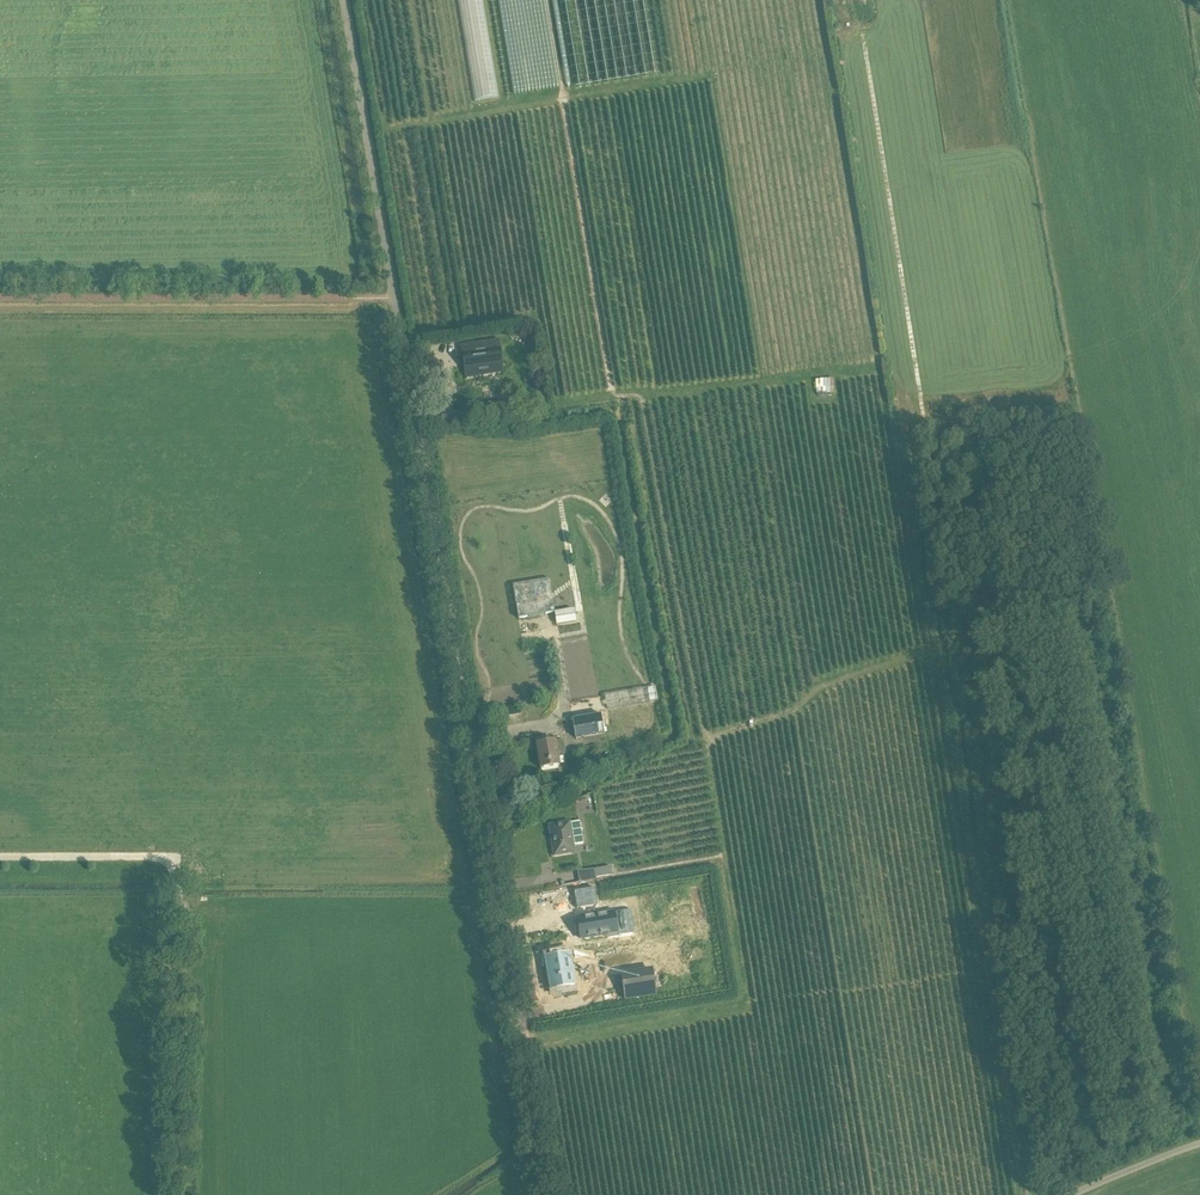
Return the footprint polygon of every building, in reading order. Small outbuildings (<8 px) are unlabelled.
[(498,339),(459,345),(464,378),(479,375),(478,366),(491,364),(492,368),(503,367),(498,339)] [(460,413),(452,414),(453,424),(461,422),(460,413)] [(554,613),(548,579),(512,585),(518,619),(554,613)] [(575,621),(574,609),(555,613),(556,624),(575,621)] [(658,700),(656,687),(606,695),(608,708),(658,700)] [(602,715),(573,719),(576,740),(605,735),(602,715)] [(565,752),(563,740),(556,741),(537,744),(540,768),(559,766),(557,753),(565,752)] [(555,856),(575,853),(574,845),(583,844),(580,821),(570,822),(549,826),(555,856)] [(596,878),(612,876),(613,875),(611,867),(595,870),(596,878)] [(578,909),(598,906),(595,888),(575,891),(578,909)] [(615,912),(577,918),(581,939),(618,933),(615,912)] [(573,949),(574,958),(590,955),(573,949)] [(553,989),(572,986),(566,952),(547,955),(553,989)] [(652,973),(621,979),(622,981),(625,999),(656,994),(655,986),(654,984),(652,973)]
